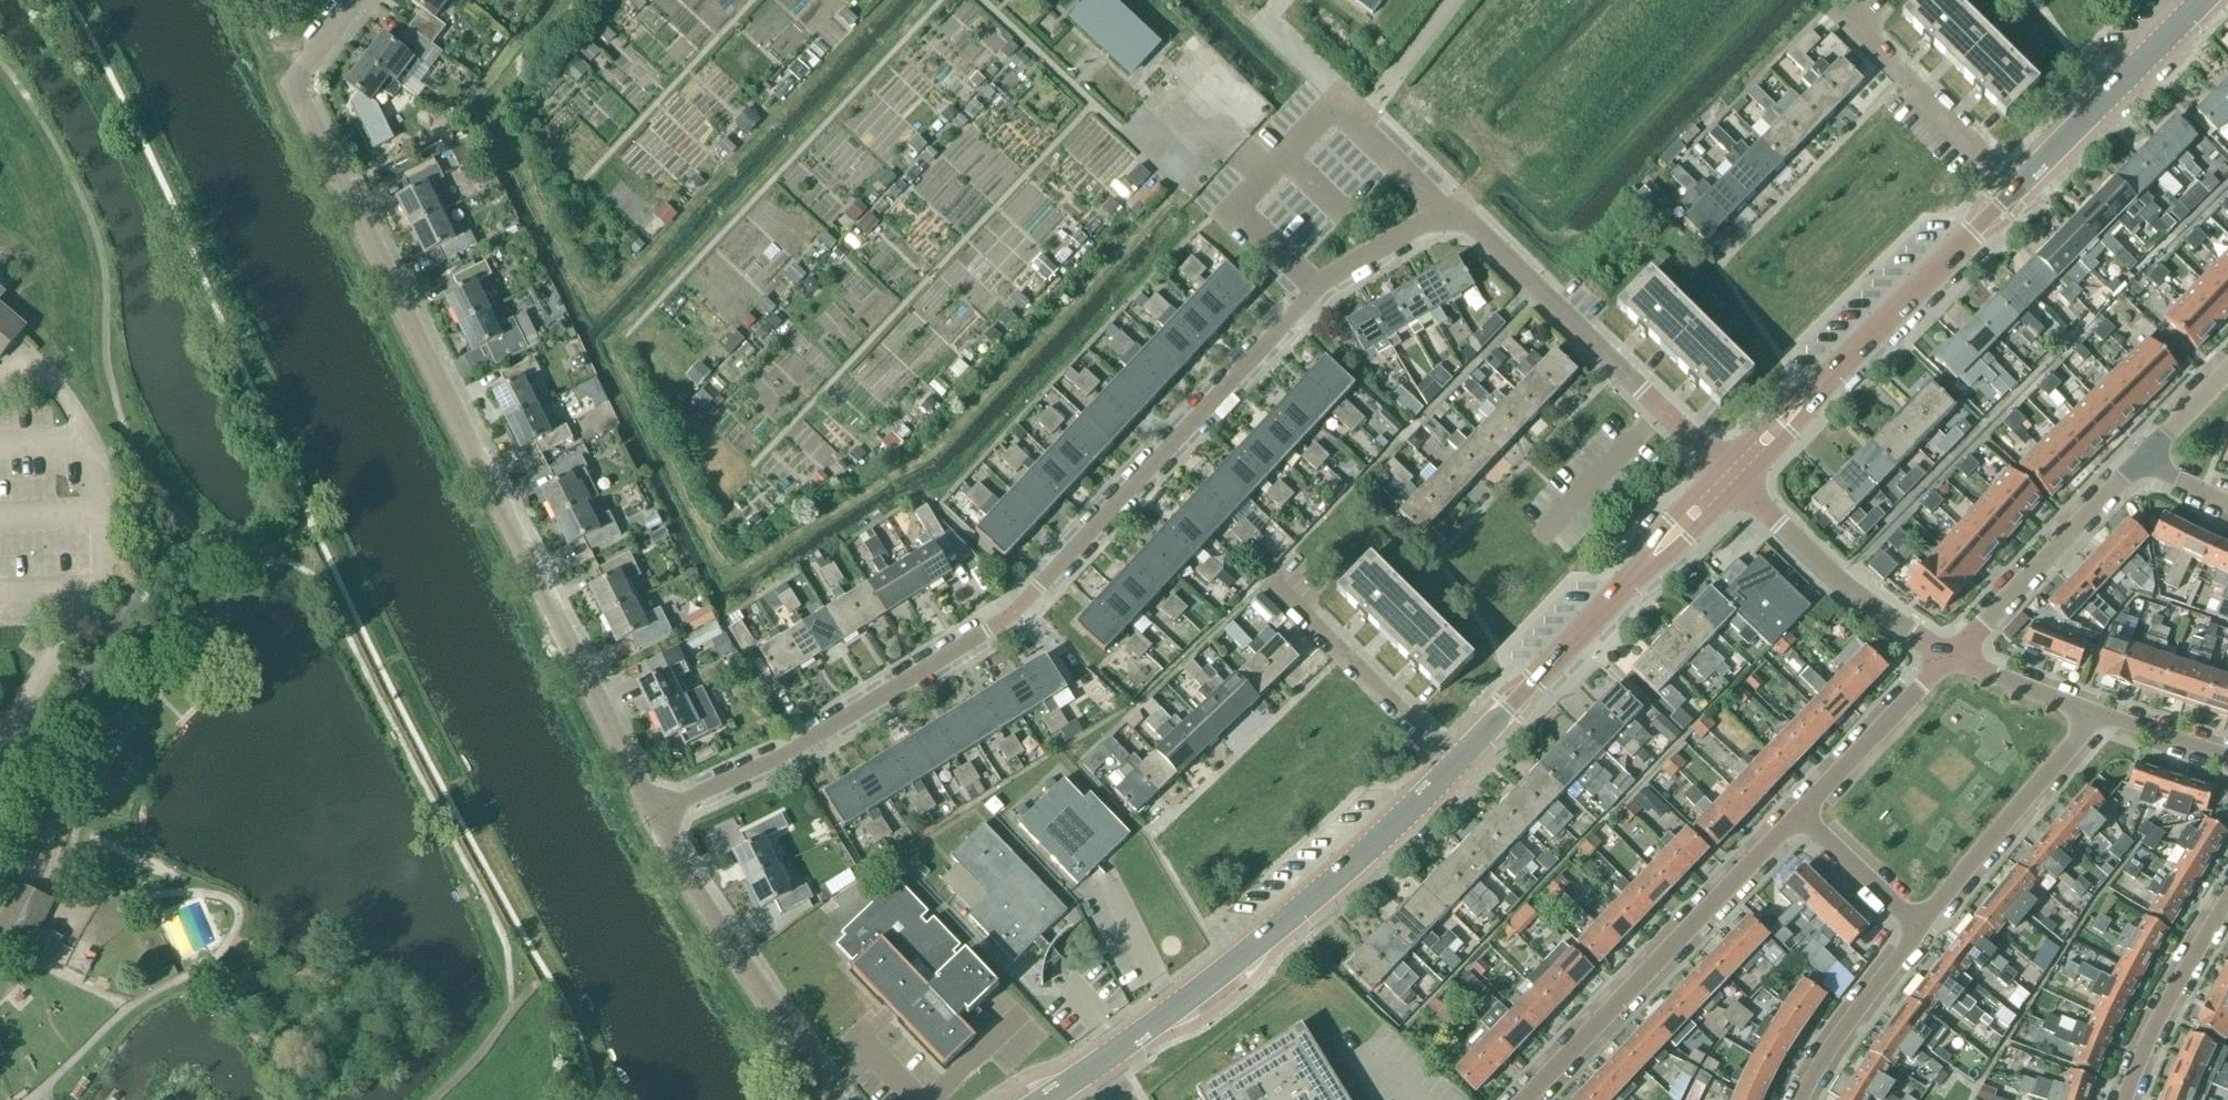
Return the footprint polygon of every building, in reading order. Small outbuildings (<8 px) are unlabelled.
[(451,0),(411,0),(410,1),(424,11),(410,28),(433,45),(446,28),(436,19),(451,0)] [(1111,0),(1089,0),(1072,18),(1131,73),(1158,45),(1111,0)] [(1373,15),(1384,0),(1353,0),(1373,15)] [(1987,33),(1953,0),(1918,0),(1901,18),(1923,39),(1921,41),(1930,50),(1932,48),(1953,68),(1987,33)] [(443,53),(433,45),(410,28),(397,46),(383,36),(365,60),(402,88),(420,64),(429,72),(443,53)] [(1796,66),(1805,57),(1820,41),(1811,32),(1787,56),(1796,66)] [(1987,33),(1953,68),(1974,88),(1972,90),(1982,100),(1983,98),(2005,119),(2039,84),(1987,33)] [(1815,67),(1814,67),(1805,57),(1796,66),(1806,75),(1801,80),(1811,90),(1802,100),(1825,121),(1843,102),(1811,72),(1815,67)] [(393,99),(402,88),(365,60),(346,84),(359,94),(351,105),(364,130),(373,150),(386,143),(376,124),(372,103),(380,92),(393,99)] [(1811,72),(1843,102),(1863,82),(1841,60),(1831,70),(1821,60),(1814,67),(1815,67),(1811,72)] [(2217,93),(2227,103),(2227,82),(2217,93)] [(1758,106),(1766,98),(1756,87),(1748,96),(1758,106)] [(2217,93),(2197,112),(2199,114),(2193,120),(2206,133),(2212,127),(2217,133),(2227,122),(2227,123),(2227,103),(2217,93)] [(1805,142),(1782,120),(1781,121),(1772,111),(1776,107),(1766,98),(1758,106),(1766,114),(1760,120),(1771,131),(1763,140),(1785,162),(1805,142)] [(1805,142),(1825,121),(1802,100),(1782,120),(1805,142)] [(2175,160),(2194,180),(2201,173),(2191,163),(2194,161),(2184,151),(2195,140),(2175,120),(2155,140),(2175,160)] [(377,125),(384,140),(392,136),(385,121),(377,125)] [(1687,145),(1700,133),(1693,127),(1681,139),(1687,145)] [(1719,146),(1728,138),(1717,127),(1708,136),(1719,146)] [(1737,147),(1736,146),(1728,138),(1719,146),(1728,156),(1724,160),(1734,169),(1723,180),(1746,202),(1765,182),(1733,151),(1737,147)] [(1765,182),(1785,162),(1763,140),(1751,152),(1741,141),(1736,146),(1737,147),(1733,151),(1765,182)] [(2164,171),(2175,160),(2155,140),(2135,160),(2155,180),(2174,198),(2182,190),(2164,171)] [(1673,163),(1687,149),(1679,141),(1665,155),(1673,163)] [(471,151),(468,147),(466,142),(450,149),(459,167),(475,159),(471,153),(471,151)] [(2135,200),(2136,199),(2155,180),(2135,160),(2115,180),(2135,200)] [(411,227),(442,212),(428,186),(444,178),(438,165),(405,181),(411,193),(398,200),(411,227)] [(1680,186),(1688,178),(1678,167),(1669,176),(1680,186)] [(2209,195),(2220,184),(2211,175),(2200,186),(2209,195)] [(1698,187),(1697,186),(1688,178),(1680,186),(1688,194),(1683,200),(1682,207),(1689,215),(1683,221),(1706,242),(1726,222),(1694,190),(1698,187)] [(1726,222),(1746,202),(1723,180),(1712,191),(1702,180),(1697,186),(1698,187),(1694,190),(1726,222)] [(2130,235),(2140,226),(2134,220),(2137,216),(2148,227),(2149,226),(2162,239),(2170,232),(2170,231),(2169,231),(2159,221),(2157,218),(2155,220),(2145,210),(2145,209),(2136,199),(2135,200),(2115,180),(2096,199),(2121,225),(2121,226),(2130,235)] [(504,193),(501,185),(490,190),(495,201),(506,196),(504,193)] [(1649,199),(1647,201),(1646,202),(1657,213),(1658,212),(1660,210),(1670,200),(1658,189),(1649,199)] [(2189,215),(2199,205),(2192,198),(2182,208),(2189,215)] [(2109,237),(2121,226),(2121,225),(2096,199),(2076,219),(2106,249),(2115,259),(2123,252),(2109,237)] [(2155,220),(2157,218),(2162,213),(2152,202),(2145,209),(2145,210),(2155,220)] [(442,212),(411,227),(425,255),(439,249),(445,261),(477,245),(471,232),(455,240),(442,212)] [(2166,215),(2159,221),(2169,231),(2170,231),(2176,224),(2166,214),(2166,215)] [(2094,261),(2106,249),(2076,219),(2056,240),(2075,260),(2076,260),(2091,275),(2099,266),(2094,261)] [(2206,240),(2197,230),(2191,237),(2201,246),(2206,240)] [(2201,246),(2191,237),(2185,243),(2195,252),(2201,246)] [(2063,272),(2075,260),(2056,240),(2036,260),(2056,280),(2056,279),(2066,290),(2065,290),(2075,300),(2082,293),(2073,283),(2063,272)] [(2152,241),(2143,249),(2147,252),(2155,244),(2152,241)] [(2227,272),(2227,252),(2218,262),(2227,272)] [(2130,271),(2140,261),(2132,254),(2123,264),(2130,271)] [(1186,264),(1200,278),(1207,271),(1192,257),(1186,264)] [(1436,270),(1453,301),(1475,289),(1457,258),(1436,270)] [(2036,300),(2056,280),(2036,260),(2016,280),(2036,300)] [(459,324),(490,309),(476,282),(492,275),(486,262),(453,278),(459,290),(446,297),(459,324)] [(2227,307),(2227,272),(2218,262),(2201,281),(2227,307)] [(1193,285),(1200,278),(1186,264),(1179,271),(1193,285)] [(1208,286),(1236,312),(1254,293),(1226,267),(1208,286)] [(2168,276),(2158,267),(2152,273),(2162,282),(2168,276)] [(1440,309),(1453,301),(1436,270),(1414,283),(1432,314),(1431,314),(1438,327),(1447,321),(1440,309)] [(1668,358),(1702,323),(1651,272),(1616,307),(1638,328),(1636,330),(1645,339),(1648,337),(1668,358)] [(2162,282),(2152,273),(2146,279),(2156,288),(2162,282)] [(2113,295),(2122,286),(2121,285),(2116,280),(2115,279),(2106,288),(2112,295),(2113,295)] [(2016,320),(2036,300),(2016,280),(1996,300),(2016,320)] [(2213,333),(2227,317),(2227,307),(2201,281),(2180,302),(2213,333)] [(1419,321),(1431,314),(1432,314),(1414,283),(1392,296),(1409,327),(1414,337),(1424,331),(1419,321)] [(1218,331),(1236,312),(1208,286),(1190,305),(1218,331)] [(2068,306),(2075,300),(2065,290),(2059,296),(2068,306)] [(1140,294),(1133,301),(1143,310),(1143,309),(1148,304),(1150,303),(1145,298),(1140,294)] [(1218,331),(1190,305),(1179,316),(1171,309),(1157,295),(1150,303),(1200,350),(1218,331)] [(1396,335),(1409,327),(1392,296),(1369,310),(1390,347),(1391,347),(1393,349),(1401,344),(1396,335)] [(1997,339),(2016,320),(1996,300),(1977,319),(1997,339)] [(2164,319),(2197,350),(2213,333),(2180,302),(2164,319)] [(1182,369),(1200,350),(1150,303),(1148,304),(1143,309),(1158,323),(1166,330),(1154,343),(1182,369)] [(24,328),(0,307),(0,357),(24,328)] [(490,309),(459,324),(473,352),(487,346),(493,358),(525,342),(519,329),(503,337),(490,309)] [(1368,361),(1390,347),(1369,310),(1346,323),(1368,361)] [(1474,337),(1484,347),(1505,325),(1495,315),(1474,337)] [(1977,359),(1997,339),(1977,319),(1957,339),(1977,359)] [(2114,330),(2104,321),(2098,327),(2108,337),(2114,330)] [(1702,323),(1668,358),(1689,378),(1687,380),(1696,390),(1698,388),(1720,409),(1754,374),(1702,323)] [(2026,329),(2036,339),(2042,333),(2032,323),(2026,329)] [(716,347),(728,357),(736,348),(746,358),(756,347),(734,326),(716,347)] [(2108,337),(2098,327),(2093,334),(2102,343),(2108,337)] [(2029,346),(2036,339),(2026,329),(2019,336),(2029,346)] [(1182,369),(1154,343),(1144,354),(1121,333),(1114,340),(1165,388),(1182,369)] [(570,338),(569,334),(564,336),(559,338),(563,346),(569,344),(572,343),(570,338)] [(1476,354),(1484,347),(1474,337),(1466,344),(1476,354)] [(1512,357),(1520,349),(1509,338),(1501,347),(1512,357)] [(1957,380),(1977,359),(1957,339),(1937,360),(1957,380)] [(2131,356),(2163,388),(2179,371),(2148,339),(2131,356)] [(1147,407),(1165,388),(1114,340),(1108,347),(1121,359),(1118,363),(1127,372),(1119,380),(1147,407)] [(2089,356),(2079,347),(2073,353),(2083,362),(2089,356)] [(1495,370),(1507,358),(1496,348),(1485,360),(1495,370)] [(1529,357),(1520,349),(1512,357),(1520,365),(1516,371),(1526,380),(1516,391),(1539,413),(1558,393),(1525,362),(1529,357)] [(1525,362),(1558,393),(1577,372),(1555,351),(1544,362),(1533,352),(1529,357),(1525,362)] [(2110,377),(2141,408),(2163,388),(2131,356),(2110,377)] [(507,421),(538,406),(524,380),(540,372),(533,359),(501,375),(507,387),(494,394),(507,421)] [(1307,378),(1358,426),(1365,419),(1350,406),(1342,398),(1354,386),(1326,359),(1307,378)] [(1996,379),(1997,378),(2003,372),(1993,362),(1986,369),(1996,379)] [(1435,384),(1445,373),(1438,367),(1428,377),(1435,384)] [(1093,391),(1079,377),(1070,368),(1063,376),(1072,385),(1087,398),(1093,391)] [(2009,390),(1997,378),(1996,379),(1986,369),(1979,375),(1989,385),(2002,398),(2009,390)] [(1482,374),(1478,370),(1470,378),(1470,379),(1478,386),(1486,378),(1482,374)] [(1079,377),(1093,391),(1100,384),(1086,371),(1079,377)] [(1445,373),(1435,384),(1442,390),(1452,380),(1445,373)] [(2060,385),(2050,376),(2044,382),(2054,391),(2060,385)] [(2092,394),(2123,426),(2141,408),(2110,377),(2092,394)] [(1352,433),(1358,426),(1307,378),(1290,397),(1318,424),(1329,412),(1337,420),(1352,433)] [(1472,398),(1481,389),(1470,379),(1462,388),(1472,398)] [(1129,426),(1147,407),(1119,380),(1101,399),(1129,426)] [(2054,391),(2044,382),(2038,388),(2048,397),(2054,391)] [(1910,404),(1935,429),(1956,408),(1944,396),(1944,395),(1941,393),(1930,383),(1910,404)] [(1413,420),(1423,409),(1400,388),(1390,398),(1413,420)] [(1490,398),(1481,389),(1472,398),(1481,406),(1478,410),(1488,420),(1477,431),(1500,453),(1519,434),(1486,402),(1490,398)] [(1539,413),(1516,391),(1507,401),(1496,391),(1490,398),(1486,402),(1519,434),(1539,413)] [(2074,413),(2105,444),(2107,446),(2119,435),(2117,432),(2123,426),(2092,394),(2074,413)] [(1300,443),(1318,424),(1290,397),(1272,416),(1300,443)] [(1112,444),(1129,426),(1101,399),(1084,418),(1112,444)] [(1440,420),(1451,409),(1445,403),(1434,414),(1440,420)] [(1916,449),(1935,429),(1910,404),(1890,424),(1916,449)] [(538,406),(507,421),(521,449),(535,443),(541,455),(573,439),(567,426),(551,433),(538,406)] [(1043,415),(1058,429),(1065,422),(1050,408),(1043,415)] [(1392,440),(1402,430),(1397,424),(1398,423),(1384,410),(1377,417),(1391,431),(1386,435),(1392,440)] [(2024,421),(2014,412),(2008,418),(2018,427),(2024,421)] [(2056,430),(2087,461),(2105,444),(2074,413),(2056,430)] [(1051,436),(1058,429),(1043,415),(1037,422),(1051,436)] [(1282,462),(1300,443),(1272,416),(1254,435),(1282,462)] [(1094,463),(1112,444),(1084,418),(1066,437),(1094,463)] [(2018,427),(2008,418),(2002,424),(2012,433),(2018,427)] [(1433,438),(1442,429),(1432,419),(1423,428),(1433,438)] [(1895,469),(1916,449),(1890,424),(1870,444),(1895,469)] [(1944,439),(1953,447),(1963,437),(1954,428),(1944,439)] [(1448,443),(1452,438),(1442,429),(1433,438),(1444,447),(1448,443)] [(2038,448),(2069,479),(2087,461),(2056,430),(2038,448)] [(1480,474),(1500,453),(1477,431),(1468,442),(1457,432),(1452,438),(1448,443),(1458,452),(1480,474)] [(1421,440),(1414,433),(1406,442),(1415,451),(1423,442),(1421,440)] [(1265,481),(1282,462),(1254,435),(1236,454),(1265,481)] [(1386,441),(1380,436),(1375,441),(1383,448),(1388,443),(1386,441)] [(1076,482),(1094,463),(1066,437),(1048,456),(1076,482)] [(1943,457),(1953,447),(1944,439),(1935,448),(1943,457)] [(1308,450),(1323,464),(1330,457),(1315,443),(1308,450)] [(1008,453),(999,444),(992,451),(1024,482),(1013,493),(1041,520),(1059,501),(1008,453)] [(1876,489),(1895,469),(1870,444),(1850,464),(1876,489)] [(1076,482),(1048,456),(1037,468),(1029,460),(1014,446),(1008,453),(1059,501),(1076,482)] [(2020,466),(2051,497),(2069,479),(2038,448),(2020,466)] [(1316,471),(1323,464),(1308,450),(1302,458),(1316,471)] [(1461,494),(1480,474),(1458,452),(1438,473),(1461,494)] [(1247,500),(1265,481),(1236,454),(1219,473),(1247,500)] [(556,484),(542,491),(556,519),(586,504),(599,497),(585,470),(588,469),(582,456),(550,472),(556,484)] [(1978,466),(1969,457),(1963,463),(1972,473),(1978,466)] [(1394,477),(1403,469),(1393,459),(1385,468),(1394,477)] [(1972,473),(1963,463),(1957,469),(1966,479),(1972,473)] [(1461,494),(1438,473),(1430,464),(1420,475),(1428,483),(1419,492),(1419,493),(1441,515),(1461,494)] [(1858,507),(1876,489),(1850,464),(1830,484),(1856,509),(1858,507)] [(1905,478),(1913,487),(1924,476),(1915,468),(1905,478)] [(1419,493),(1419,492),(1410,483),(1413,479),(1403,469),(1394,477),(1404,487),(1401,490),(1411,501),(1399,513),(1422,535),(1441,515),(1419,493)] [(1992,489),(2025,519),(2042,499),(2009,470),(1992,489)] [(1229,519),(1247,500),(1219,473),(1201,492),(1229,519)] [(1041,520),(1013,493),(1001,505),(993,498),(979,484),(970,475),(963,483),(967,487),(967,486),(1023,539),(1041,520)] [(1371,496),(1381,485),(1372,476),(1361,487),(1371,496)] [(1904,496),(1913,487),(1905,478),(1895,488),(1904,496)] [(1273,488),(1287,502),(1294,495),(1279,481),(1273,488)] [(1867,517),(1858,507),(1856,509),(1830,484),(1812,503),(1820,511),(1822,513),(1821,514),(1824,517),(1825,516),(1831,522),(1837,528),(1847,518),(1856,527),(1865,536),(1874,527),(1865,518),(1867,517)] [(1005,558),(1023,539),(967,486),(967,487),(961,493),(988,519),(977,532),(1005,558)] [(1281,509),(1287,502),(1273,488),(1266,495),(1281,509)] [(1975,508),(2008,538),(2025,519),(1992,489),(1975,508)] [(1211,538),(1229,519),(1201,492),(1183,511),(1211,538)] [(1943,503),(1933,493),(1927,500),(1937,509),(1943,503)] [(1937,509),(1927,500),(1921,506),(1931,515),(1937,509)] [(586,504),(556,519),(569,547),(583,540),(589,552),(621,536),(615,523),(599,531),(586,504)] [(910,558),(929,589),(952,574),(931,540),(943,532),(927,506),(915,513),(927,533),(920,538),(919,543),(923,550),(910,558)] [(1865,518),(1874,527),(1884,516),(1875,507),(1867,517),(1865,518)] [(1958,527),(1991,556),(2008,538),(1975,508),(1958,527)] [(1194,557),(1211,538),(1183,511),(1165,530),(1194,557)] [(1814,517),(1812,519),(1824,530),(1829,525),(1831,522),(1825,516),(1824,517),(1821,514),(1822,513),(1820,511),(1814,517)] [(647,532),(663,525),(658,514),(642,521),(647,532)] [(2172,566),(2189,529),(2163,516),(2151,539),(2169,548),(2163,561),(2172,565),(2172,566)] [(1237,526),(1252,540),(1259,533),(1244,519),(1237,526)] [(2154,586),(2152,570),(2134,553),(2147,539),(2128,522),(2108,543),(2137,571),(2137,570),(2147,581),(2154,586)] [(1245,547),(1252,540),(1237,526),(1231,533),(1245,547)] [(1941,546),(1975,575),(1991,556),(1958,527),(1941,546)] [(668,536),(664,528),(660,530),(649,536),(654,545),(665,540),(669,538),(668,536)] [(1908,538),(1899,529),(1893,535),(1902,544),(1908,538)] [(2163,584),(2177,590),(2192,559),(2206,565),(2216,542),(2189,529),(2172,566),(2172,565),(2163,584)] [(1176,575),(1194,557),(1165,530),(1147,549),(1176,575)] [(1902,544),(1893,535),(1887,541),(1897,550),(1902,544)] [(869,553),(881,545),(876,537),(864,545),(869,553)] [(1206,549),(1227,563),(1233,554),(1212,540),(1206,549)] [(2227,586),(2227,547),(2216,542),(2206,565),(2216,570),(2211,582),(2217,585),(2205,612),(2215,616),(2218,609),(2222,600),(2227,586)] [(2147,581),(2137,570),(2137,571),(2108,543),(2088,564),(2106,582),(2118,569),(2139,590),(2147,581)] [(889,571),(881,557),(887,553),(881,545),(869,553),(874,560),(871,562),(879,578),(868,585),(887,615),(908,602),(889,571)] [(1922,567),(1956,597),(1975,575),(1941,546),(1922,567)] [(1158,594),(1176,575),(1147,549),(1130,568),(1158,594)] [(604,616),(634,601),(625,583),(641,576),(636,566),(630,553),(598,569),(604,581),(590,588),(604,616)] [(1883,583),(1897,568),(1882,553),(1868,568),(1883,583)] [(1388,642),(1422,608),(1371,556),(1336,591),(1358,612),(1356,615),(1365,624),(1367,622),(1388,642)] [(1202,564),(1217,578),(1223,571),(1208,557),(1202,564)] [(821,558),(815,561),(818,566),(821,571),(823,570),(827,568),(824,562),(821,558)] [(908,602),(929,589),(910,558),(889,571),(908,602)] [(1779,640),(1786,632),(1810,608),(1759,558),(1746,572),(1737,562),(1739,561),(1738,560),(1709,589),(1736,615),(1736,616),(1747,626),(1771,649),(1772,647),(1779,640)] [(826,579),(838,572),(833,564),(827,568),(823,570),(821,571),(826,579)] [(1236,596),(1217,578),(1202,564),(1195,571),(1229,603),(1236,596)] [(2090,599),(2106,582),(2088,564),(2068,585),(2097,613),(2097,612),(2108,622),(2115,615),(2104,605),(2097,598),(2094,602),(2090,599)] [(1956,597),(1922,567),(1905,586),(1925,604),(1930,598),(1943,611),(1956,597)] [(1140,613),(1158,594),(1130,568),(1112,587),(1140,613)] [(838,572),(826,579),(831,588),(844,580),(838,572)] [(866,628),(887,615),(868,585),(846,598),(866,628)] [(2091,619),(2097,613),(2068,585),(2048,605),(2049,606),(2065,622),(2067,623),(2084,606),(2087,609),(2084,612),(2091,619)] [(1123,632),(1140,613),(1112,587),(1094,606),(1123,632)] [(1739,634),(1747,626),(1736,616),(1736,615),(1709,589),(1689,610),(1715,635),(1727,622),(1739,634)] [(783,606),(796,599),(790,591),(778,598),(783,606)] [(1268,624),(1280,612),(1262,594),(1250,606),(1268,624)] [(1166,602),(1181,616),(1187,609),(1173,595),(1166,602)] [(844,641),(866,628),(846,598),(825,611),(844,641)] [(796,599),(783,606),(788,614),(801,607),(796,599)] [(634,601),(604,616),(617,644),(631,637),(637,649),(671,632),(660,608),(642,617),(634,601)] [(1174,622),(1181,616),(1166,602),(1160,609),(1174,622)] [(692,631),(715,620),(708,606),(686,617),(692,631)] [(1104,652),(1123,632),(1094,606),(1076,625),(1104,652)] [(2050,658),(2065,622),(2049,606),(2041,614),(2033,624),(2032,624),(2023,648),(2050,658)] [(1422,608),(1388,642),(1409,663),(1407,665),(1416,674),(1418,672),(1440,694),(1474,659),(1422,608)] [(2215,616),(2226,620),(2227,616),(2227,613),(2218,609),(2215,616)] [(1705,645),(1715,635),(1689,610),(1670,630),(1714,672),(1715,671),(1722,678),(1730,669),(1723,663),(1724,662),(1716,653),(1714,654),(1705,645)] [(822,655),(844,641),(825,611),(803,625),(822,655)] [(731,621),(732,623),(734,625),(741,621),(744,619),(740,613),(739,612),(730,618),(730,619),(731,621)] [(2030,621),(2022,613),(2020,615),(2012,623),(2020,631),(2030,621)] [(822,655),(803,625),(797,614),(788,620),(794,630),(784,637),(803,667),(822,655)] [(2118,683),(2130,646),(2119,642),(2123,629),(2128,618),(2121,615),(2112,625),(2111,625),(2096,673),(2101,675),(2101,677),(2118,683)] [(1816,631),(1822,623),(1811,616),(1805,624),(1816,631)] [(2140,689),(2161,628),(2160,628),(2163,619),(2153,616),(2147,637),(2145,636),(2140,649),(2130,646),(2118,683),(2134,688),(2135,687),(2140,689)] [(745,655),(757,648),(741,621),(729,629),(745,655)] [(2081,628),(2067,623),(2065,622),(2050,658),(2078,669),(2081,660),(2089,662),(2095,648),(2070,639),(2072,635),(2077,637),(2081,628)] [(719,630),(716,623),(710,626),(683,639),(689,651),(712,640),(722,635),(719,630)] [(1234,642),(1242,634),(1233,623),(1224,632),(1234,642)] [(2206,710),(2217,674),(2206,671),(2210,658),(2215,641),(2214,641),(2218,628),(2209,625),(2203,642),(2204,642),(2184,703),(2206,710)] [(2162,696),(2174,660),(2162,656),(2167,643),(2165,643),(2169,631),(2161,628),(2140,689),(2162,696)] [(1705,682),(1714,672),(1670,630),(1651,650),(1676,675),(1688,663),(1697,673),(1696,674),(1705,682)] [(1779,640),(1789,649),(1796,641),(1786,632),(1779,640)] [(1131,640),(1145,653),(1152,646),(1137,633),(1131,640)] [(1252,644),(1251,643),(1242,634),(1234,642),(1243,652),(1248,648),(1252,644)] [(779,682),(803,667),(784,637),(760,652),(779,682)] [(1257,657),(1279,679),(1299,660),(1277,638),(1267,648),(1257,638),(1251,643),(1252,644),(1248,648),(1257,657)] [(2204,642),(2203,642),(2192,638),(2189,651),(2188,651),(2184,663),(2174,660),(2162,696),(2184,703),(2204,642)] [(1158,665),(1145,653),(1131,640),(1124,647),(1152,672),(1158,665)] [(1779,640),(1772,647),(1782,656),(1789,649),(1779,640)] [(652,712),(682,697),(674,681),(689,673),(678,650),(646,666),(652,678),(638,685),(652,712)] [(1667,685),(1676,675),(1651,650),(1632,670),(1667,704),(1661,710),(1670,718),(1669,719),(1682,732),(1693,721),(1680,708),(1686,702),(1677,694),(1667,685)] [(1865,650),(1847,669),(1868,689),(1886,670),(1865,650)] [(1049,714),(1059,731),(1060,730),(1067,741),(1078,734),(1072,723),(1068,725),(1057,709),(1052,699),(1066,690),(1045,657),(1023,671),(1043,704),(1049,714)] [(1259,698),(1279,679),(1257,657),(1238,676),(1259,698)] [(1192,680),(1202,672),(1192,662),(1183,670),(1192,680)] [(1850,707),(1829,687),(1829,688),(1809,668),(1800,678),(1819,697),(1811,706),(1832,726),(1850,707)] [(1829,687),(1850,707),(1868,689),(1847,669),(1829,687)] [(1021,718),(1043,704),(1023,671),(1001,685),(1021,718)] [(1238,718),(1216,696),(1207,687),(1211,682),(1202,672),(1192,680),(1202,690),(1198,693),(1208,704),(1197,715),(1218,737),(1238,718)] [(2217,674),(2206,710),(2227,717),(2227,678),(2217,674)] [(1755,692),(1763,684),(1754,675),(1746,684),(1755,692)] [(1238,718),(1259,698),(1238,676),(1216,696),(1238,718)] [(999,732),(1021,718),(1001,685),(979,699),(999,732)] [(1596,708),(1640,750),(1641,749),(1641,748),(1651,739),(1632,721),(1642,710),(1617,686),(1596,708)] [(722,728),(701,687),(682,697),(652,712),(665,741),(679,734),(685,746),(722,728)] [(1742,688),(1734,695),(1743,705),(1751,697),(1742,688)] [(977,745),(999,732),(979,699),(957,712),(977,745)] [(1152,718),(1161,710),(1152,700),(1143,708),(1152,718)] [(1814,745),(1832,726),(1811,706),(1793,725),(1803,735),(1814,745)] [(1635,755),(1640,750),(1596,708),(1576,728),(1602,752),(1613,741),(1631,759),(1635,755)] [(1166,723),(1170,720),(1161,710),(1152,718),(1162,728),(1158,731),(1168,742),(1156,753),(1178,776),(1198,756),(1166,723)] [(955,759),(977,745),(957,712),(935,726),(955,759)] [(1142,720),(1139,712),(1127,724),(1133,730),(1142,721),(1142,720)] [(1052,736),(1059,731),(1049,714),(1041,719),(1052,736)] [(1198,756),(1218,737),(1197,715),(1183,727),(1174,717),(1170,720),(1166,723),(1198,756)] [(1699,724),(1708,732),(1715,725),(1706,717),(1699,724)] [(1672,744),(1680,736),(1663,719),(1655,728),(1672,744)] [(1700,741),(1708,732),(1699,724),(1691,732),(1700,741)] [(933,773),(955,759),(935,726),(913,739),(933,773)] [(1593,762),(1602,752),(1576,728),(1557,748),(1601,790),(1612,779),(1603,770),(1602,771),(1593,762)] [(1767,752),(1788,772),(1814,745),(1803,735),(1796,743),(1786,733),(1767,752)] [(1007,763),(1024,753),(1013,736),(997,746),(1007,763)] [(920,781),(933,773),(913,739),(891,753),(911,786),(916,796),(917,796),(927,813),(935,807),(925,791),(920,781)] [(1111,756),(1120,748),(1111,739),(1102,747),(1111,756)] [(1126,762),(1130,758),(1120,748),(1111,756),(1121,766),(1115,772),(1125,783),(1115,792),(1136,815),(1157,795),(1126,762)] [(1593,799),(1601,790),(1557,748),(1537,768),(1563,793),(1575,781),(1584,790),(1593,799)] [(1640,750),(1635,755),(1643,763),(1650,757),(1641,748),(1641,749),(1640,750)] [(1771,790),(1788,772),(1767,752),(1759,761),(1744,756),(1739,761),(1741,763),(1741,762),(1742,763),(1771,790)] [(889,800),(911,786),(891,753),(868,767),(889,800)] [(1157,795),(1178,776),(1156,753),(1143,765),(1133,755),(1130,758),(1126,762),(1157,795)] [(1669,762),(1678,772),(1685,764),(1676,755),(1669,762)] [(1672,779),(1678,772),(1669,762),(1662,769),(1672,779)] [(1753,809),(1771,790),(1742,763),(1741,762),(1741,763),(1732,772),(1740,780),(1732,789),(1753,809)] [(963,790),(980,780),(969,763),(953,773),(963,790)] [(2154,794),(2162,773),(2136,764),(2129,785),(2144,790),(2140,802),(2152,806),(2155,794),(2154,794)] [(867,814),(889,800),(868,767),(846,780),(867,814)] [(1555,801),(1563,793),(1537,768),(1519,788),(1562,830),(1573,819),(1564,811),(1555,801)] [(1622,795),(1635,782),(1624,771),(1611,785),(1622,795)] [(2176,813),(2187,781),(2175,777),(2162,773),(2154,794),(2155,794),(2170,798),(2165,810),(2176,813)] [(844,828),(867,814),(846,780),(824,794),(844,828)] [(1084,800),(1064,780),(1018,825),(1077,886),(1130,835),(1090,794),(1084,800)] [(2187,781),(2176,813),(2186,817),(2190,805),(2206,810),(2212,788),(2187,781)] [(1648,814),(1660,801),(1645,787),(1633,800),(1648,814)] [(1693,787),(1684,797),(1695,808),(1704,798),(1693,787)] [(1554,839),(1562,830),(1519,788),(1499,808),(1524,833),(1536,821),(1545,831),(1554,839)] [(1735,828),(1753,809),(1732,789),(1714,808),(1735,828)] [(2070,810),(2098,834),(2105,825),(2096,817),(2106,805),(2088,789),(2070,810)] [(919,818),(927,813),(917,796),(916,796),(909,801),(919,818)] [(67,835),(77,810),(50,798),(39,823),(67,835)] [(1705,817),(1696,827),(1717,847),(1735,828),(1714,808),(1704,798),(1695,808),(1705,817)] [(1624,809),(1634,818),(1641,810),(1633,801),(1624,809)] [(1516,842),(1524,833),(1499,808),(1479,829),(1505,853),(1506,852),(1517,861),(1515,863),(1523,871),(1525,870),(1532,862),(1535,860),(1516,842)] [(1626,826),(1634,818),(1624,809),(1617,817),(1626,826)] [(2091,842),(2098,834),(2070,810),(2053,830),(2071,846),(2081,834),(2091,842)] [(747,881),(777,866),(764,839),(780,832),(788,827),(782,815),(773,819),(741,835),(747,847),(734,854),(747,881)] [(873,823),(883,840),(891,835),(881,818),(873,823)] [(2182,837),(2212,856),(2227,833),(2206,820),(2197,834),(2187,828),(2182,837)] [(875,845),(883,840),(873,823),(865,828),(875,845)] [(2153,852),(2163,834),(2145,823),(2138,834),(2145,838),(2142,845),(2153,852)] [(1013,963),(1067,911),(984,824),(950,856),(989,897),(969,916),(1013,963)] [(1609,844),(1618,835),(1608,825),(1599,834),(1609,844)] [(1485,874),(1505,853),(1479,829),(1460,849),(1485,874)] [(2061,857),(2071,846),(2053,830),(2036,850),(2063,874),(2071,865),(2061,857)] [(1668,851),(1689,871),(1707,851),(1686,831),(1677,841),(1669,832),(1659,843),(1667,851),(1668,851)] [(1585,842),(1595,851),(1602,844),(1592,835),(1585,842)] [(2113,847),(2123,855),(2132,844),(2123,836),(2113,847)] [(2198,879),(2212,856),(2182,837),(2176,846),(2186,852),(2178,866),(2198,879)] [(1587,859),(1595,851),(1585,842),(1578,850),(1587,859)] [(2108,852),(2118,861),(2123,855),(2113,847),(2108,852)] [(1478,882),(1485,874),(1460,849),(1440,869),(1491,918),(1492,917),(1489,913),(1499,905),(1496,900),(1487,891),(1478,882)] [(2058,880),(2063,874),(2036,850),(2019,870),(2037,885),(2047,874),(2057,882),(2058,880)] [(1671,889),(1689,871),(1668,851),(1667,851),(1650,869),(1671,889)] [(2128,866),(2139,873),(2142,867),(2131,861),(2128,866)] [(1532,862),(1525,870),(1532,876),(1539,869),(1532,862)] [(1515,880),(1523,871),(1515,863),(1507,871),(1515,880)] [(777,866),(747,881),(761,909),(775,903),(781,915),(813,899),(806,886),(791,893),(777,866)] [(2135,880),(2139,873),(2128,866),(2123,873),(2135,880)] [(2185,901),(2198,879),(2178,866),(2169,880),(2159,874),(2154,882),(2185,901)] [(1800,914),(1824,889),(1803,868),(1786,887),(1798,899),(1791,905),(1800,914)] [(2008,909),(2022,921),(2036,906),(2027,898),(2038,886),(2037,885),(2019,870),(2017,868),(1999,889),(2014,902),(2008,909)] [(1487,921),(1491,918),(1440,869),(1421,889),(1447,914),(1459,901),(1468,910),(1467,912),(1476,920),(1481,915),(1487,921)] [(1653,908),(1671,889),(1650,869),(1632,888),(1653,908)] [(853,876),(849,870),(825,885),(832,895),(833,896),(856,881),(855,879),(853,876)] [(2063,874),(2058,880),(2070,890),(2070,889),(2075,884),(2063,874)] [(1554,884),(1563,892),(1570,885),(1560,876),(1554,884)] [(2075,884),(2085,892),(2090,887),(2079,879),(2075,884)] [(927,925),(921,919),(928,913),(897,880),(842,934),(845,937),(836,945),(853,963),(862,953),(865,956),(852,969),(945,1066),(975,1038),(957,1019),(965,1012),(968,1016),(999,987),(966,952),(959,959),(953,953),(960,947),(934,918),(927,925)] [(2171,924),(2185,901),(2154,882),(2148,892),(2159,897),(2150,911),(2171,924)] [(0,915),(0,942),(27,956),(55,901),(16,883),(0,915)] [(1556,899),(1563,892),(1554,884),(1547,891),(1556,899)] [(2080,898),(2085,892),(2075,884),(2070,889),(2080,898)] [(1635,926),(1653,908),(1632,888),(1614,906),(1635,926)] [(1430,931),(1447,914),(1421,889),(1402,909),(1446,952),(1448,949),(1458,959),(1467,949),(1448,931),(1439,941),(1430,931)] [(1827,927),(1845,909),(1824,889),(1800,914),(1808,922),(1815,915),(1827,926),(1827,927)] [(2014,902),(1999,889),(1975,918),(1976,919),(1977,918),(1995,934),(1996,935),(2006,923),(2015,930),(2022,921),(2008,909),(2014,902)] [(1555,903),(1548,896),(1543,902),(1542,902),(1549,909),(1555,903)] [(1617,945),(1635,926),(1614,906),(1597,925),(1617,945)] [(1438,960),(1446,952),(1402,909),(1382,930),(1408,954),(1419,943),(1429,952),(1438,960)] [(1827,927),(1827,926),(1820,933),(1829,942),(1835,935),(1848,947),(1866,929),(1845,909),(1827,927)] [(2095,922),(2107,928),(2111,921),(2100,914),(2095,922)] [(1506,925),(1515,934),(1522,927),(1513,918),(1506,925)] [(1986,946),(1995,934),(1977,918),(1976,919),(1960,939),(1979,954),(1989,962),(2002,973),(2012,980),(2012,981),(2017,976),(2006,967),(2006,968),(1993,956),(1995,953),(1986,946)] [(2122,937),(2153,955),(2167,930),(2146,918),(2137,933),(2127,927),(2122,937)] [(1728,941),(1754,965),(1762,957),(1755,950),(1767,937),(1749,919),(1728,941)] [(2050,933),(2055,928),(2045,919),(2040,925),(2050,933)] [(1775,940),(1785,929),(1778,922),(1768,933),(1775,940)] [(2103,935),(2107,928),(2095,922),(2092,928),(2103,935)] [(1508,941),(1515,934),(1506,925),(1499,932),(1508,941)] [(1599,964),(1617,945),(1597,925),(1578,944),(1599,964)] [(1785,929),(1775,940),(1783,947),(1793,936),(1785,929)] [(1401,962),(1408,954),(1382,930),(1363,950),(1414,999),(1416,996),(1409,990),(1419,980),(1410,972),(1401,962)] [(2042,944),(2046,939),(2036,931),(2031,936),(2042,944)] [(2140,978),(2153,955),(2122,937),(2116,946),(2127,952),(2119,966),(2140,978)] [(1960,939),(1943,959),(1962,975),(1972,962),(1982,970),(1989,962),(1979,954),(1960,939)] [(1746,974),(1754,965),(1728,941),(1709,961),(1727,979),(1739,966),(1746,974)] [(1406,1007),(1414,999),(1363,950),(1345,968),(1371,993),(1381,982),(1399,1000),(1406,1007)] [(1553,970),(1574,990),(1592,971),(1571,951),(1553,970)] [(1952,987),(1962,975),(1943,959),(1927,980),(1956,1003),(1962,995),(1952,987)] [(1481,978),(1488,970),(1480,961),(1472,969),(1481,978)] [(1716,990),(1727,979),(1709,961),(1689,982),(1715,1006),(1723,998),(1716,990)] [(1574,990),(1553,970),(1544,962),(1526,980),(1535,989),(1556,1009),(1574,990)] [(1758,969),(1768,978),(1775,971),(1765,962),(1758,969)] [(2065,968),(2076,974),(2079,969),(2069,963),(2065,968)] [(1820,988),(1832,972),(1821,964),(1809,980),(1820,988)] [(2128,1001),(2140,978),(2119,966),(2111,981),(2101,975),(2096,984),(2128,1001)] [(2218,984),(2227,990),(2227,967),(2218,984)] [(2072,982),(2076,974),(2065,968),(2061,976),(2072,982)] [(1760,986),(1768,978),(1758,969),(1751,976),(1760,986)] [(1469,990),(1477,982),(1468,973),(1460,981),(1469,990)] [(2002,973),(1998,978),(2007,986),(2012,980),(2002,973)] [(1948,1012),(1956,1003),(1927,980),(1910,1001),(1929,1016),(1939,1004),(1948,1012)] [(1707,1015),(1715,1006),(1689,982),(1669,1002),(1688,1020),(1699,1008),(1707,1015)] [(1786,1006),(1807,1021),(1824,997),(1803,982),(1793,996),(1784,990),(1777,1000),(1786,1007),(1786,1006)] [(2019,1006),(2029,992),(2020,984),(2009,998),(2019,1006)] [(2117,1024),(2128,1001),(2096,984),(2091,994),(2102,999),(2095,1014),(2117,1024)] [(2218,984),(2207,1003),(2227,1015),(2227,990),(2218,984)] [(1537,1028),(1556,1009),(1535,989),(1526,998),(1518,990),(1509,1000),(1517,1008),(1537,1028)] [(1447,1026),(1455,1016),(1434,998),(1425,1008),(1447,1026)] [(1910,1001),(1909,1000),(1892,1022),(1923,1045),(1930,1036),(1920,1029),(1930,1016),(1929,1016),(1910,1001)] [(1688,1020),(1669,1002),(1642,1031),(1660,1048),(1667,1041),(1675,1047),(1683,1039),(1676,1032),(1688,1020)] [(1738,1017),(1743,1009),(1734,1002),(1728,1009),(1738,1017)] [(2207,1003),(2206,1005),(2195,1026),(2225,1042),(2227,1037),(2227,1015),(2207,1003)] [(1791,1045),(1807,1021),(1786,1006),(1786,1007),(1776,1021),(1767,1015),(1761,1025),(1791,1045)] [(1491,1035),(1512,1055),(1537,1028),(1517,1008),(1509,1016),(1501,1008),(1492,1017),(1500,1025),(1492,1034),(1491,1035)] [(1969,1013),(1978,1021),(1983,1015),(1973,1008),(1969,1013)] [(1731,1025),(1738,1017),(1728,1009),(1726,1011),(1721,1017),(1731,1025)] [(1738,1017),(1747,1024),(1753,1017),(1743,1009),(1738,1017)] [(1974,1026),(1978,1021),(1969,1013),(1964,1019),(1974,1026)] [(2107,1048),(2117,1024),(2095,1014),(2088,1029),(2077,1024),(2060,1017),(2058,1021),(2047,1017),(2045,1022),(2057,1027),(2073,1034),(2107,1048)] [(1741,1033),(1747,1024),(1738,1017),(1731,1025),(1741,1033)] [(2053,1035),(2057,1027),(2045,1022),(2041,1030),(2053,1035)] [(1301,1024),(1196,1090),(1202,1099),(1348,1099),(1301,1024)] [(1776,1069),(1791,1045),(1761,1025),(1754,1037),(1763,1042),(1755,1058),(1776,1069)] [(1491,1035),(1492,1034),(1484,1026),(1465,1045),(1464,1045),(1494,1074),(1512,1055),(1491,1035)] [(1449,1044),(1457,1035),(1447,1027),(1439,1036),(1449,1044)] [(1910,1062),(1917,1053),(1887,1029),(1871,1052),(1892,1068),(1901,1056),(1910,1062)] [(1659,1065),(1667,1055),(1642,1031),(1622,1052),(1640,1069),(1651,1058),(1659,1065)] [(2096,1073),(2107,1048),(2073,1034),(2069,1044),(2080,1049),(2074,1065),(2096,1073)] [(2222,1065),(2227,1051),(2216,1046),(2192,1035),(2186,1046),(2181,1059),(2216,1073),(2227,1078),(2227,1067),(2222,1065)] [(1719,1065),(1733,1046),(1723,1039),(1708,1059),(1707,1058),(1702,1068),(1714,1075),(1719,1065)] [(1475,1092),(1494,1074),(1464,1045),(1465,1045),(1462,1042),(1454,1050),(1465,1062),(1455,1072),(1475,1092)] [(1946,1064),(1951,1057),(1940,1049),(1935,1056),(1946,1064)] [(1699,1066),(1705,1057),(1693,1050),(1688,1060),(1699,1066)] [(1629,1081),(1640,1069),(1622,1052),(1602,1072),(1628,1097),(1636,1088),(1629,1081)] [(1891,1068),(1892,1068),(1871,1052),(1870,1053),(1871,1054),(1864,1063),(1857,1075),(1888,1093),(1892,1087),(1882,1080),(1891,1068)] [(1923,1066),(1929,1058),(1921,1053),(1915,1060),(1923,1066)] [(1763,1095),(1776,1069),(1755,1058),(1746,1074),(1736,1069),(1731,1081),(1763,1095)] [(2216,1073),(2181,1059),(2175,1071),(2170,1083),(2195,1092),(2206,1097),(2210,1087),(2212,1088),(2213,1086),(2227,1091),(2227,1078),(2216,1073)] [(1941,1071),(1943,1069),(1931,1060),(1926,1067),(1937,1076),(1941,1071)] [(1692,1080),(1697,1070),(1686,1063),(1680,1072),(1681,1072),(1668,1095),(1673,1099),(1682,1099),(1692,1080)] [(1948,1076),(1941,1071),(1937,1076),(1933,1082),(1940,1087),(1948,1076)] [(1582,1093),(1590,1099),(1625,1099),(1628,1097),(1602,1072),(1582,1093)] [(1706,1088),(1712,1079),(1700,1072),(1694,1081),(1706,1088)] [(2068,1099),(2087,1099),(2094,1080),(2071,1072),(2065,1088),(2054,1084),(2051,1095),(2068,1099)] [(1888,1093),(1857,1075),(1841,1099),(1843,1099),(1869,1099),(1870,1098),(1874,1099),(1899,1099),(1888,1093)] [(2015,1077),(2011,1089),(2019,1092),(2021,1086),(2023,1080),(2015,1077)] [(2021,1086),(2034,1090),(2034,1089),(2036,1083),(2024,1079),(2023,1080),(2021,1086)] [(1763,1095),(1731,1081),(1723,1099),(1761,1099),(1763,1095)] [(2206,1097),(2195,1092),(2170,1083),(2165,1096),(2164,1099),(2205,1099),(2206,1097)] [(1981,1086),(1977,1099),(1994,1099),(1994,1098),(1996,1090),(1981,1086)] [(2031,1097),(2034,1090),(2021,1086),(2019,1092),(2019,1093),(2031,1097)] [(2031,1097),(2032,1097),(2042,1099),(2049,1099),(2051,1095),(2034,1089),(2034,1090),(2031,1097)]
